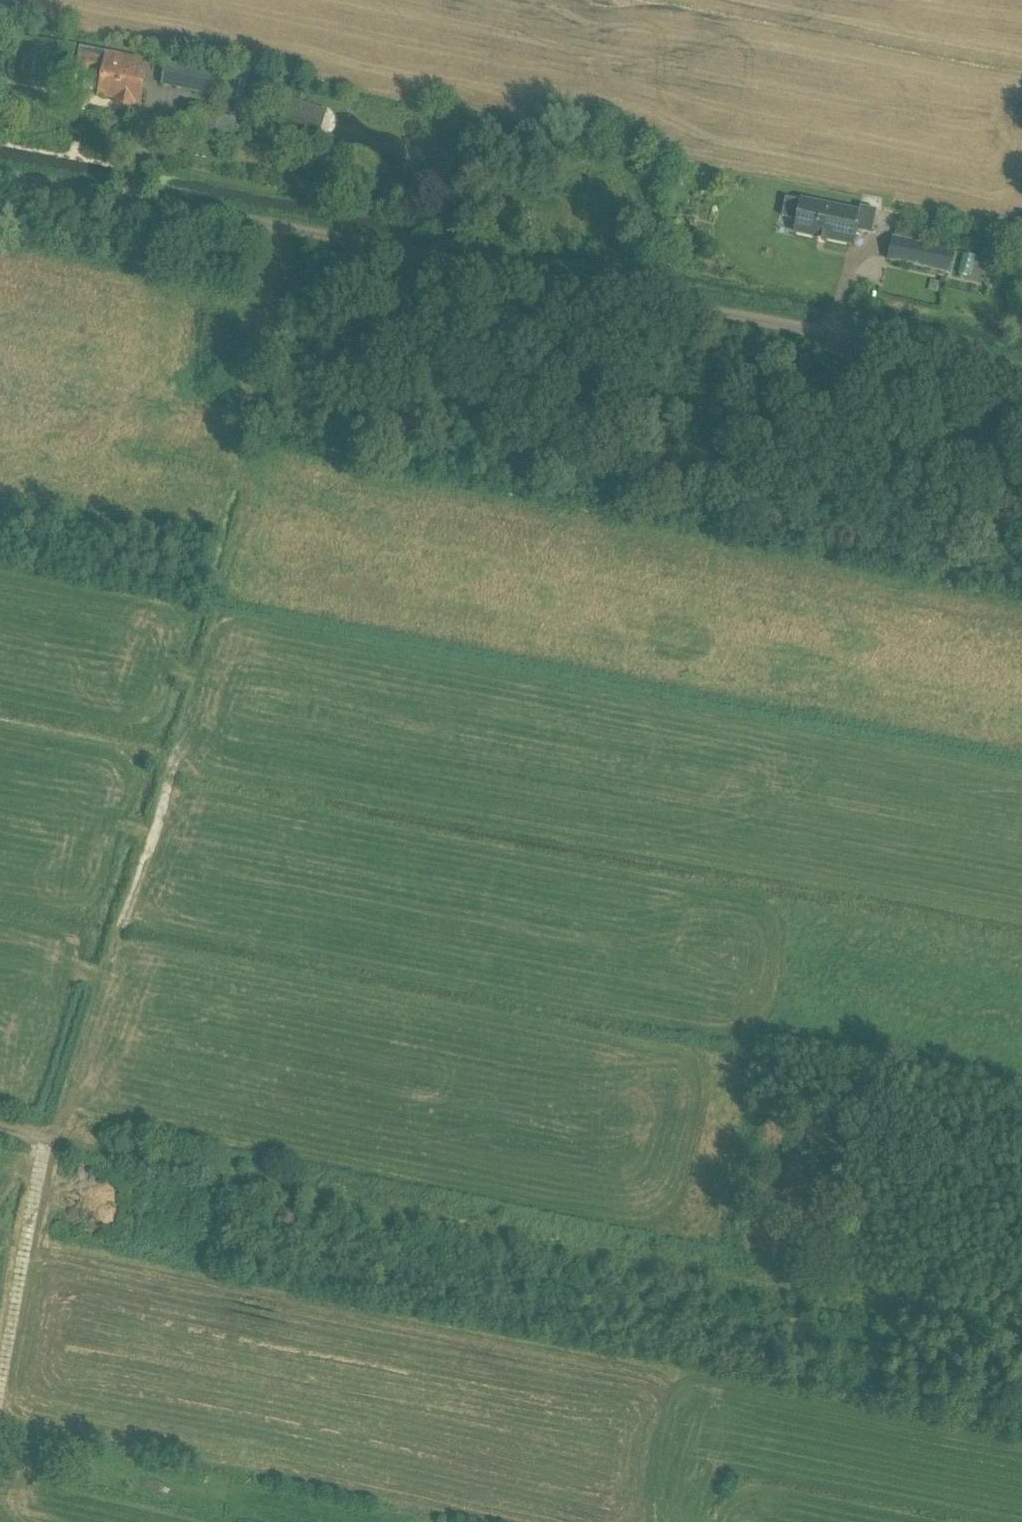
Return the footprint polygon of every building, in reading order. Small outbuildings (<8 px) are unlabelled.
[(79,54),(77,68),(105,74),(100,94),(117,97),(115,104),(134,107),(135,101),(140,102),(147,68),(137,66),(139,58),(109,52),(109,53),(81,47),(79,54)] [(167,65),(163,85),(211,94),(216,75),(167,65)] [(326,111),(273,93),(266,113),(319,132),(326,111)] [(195,106),(190,129),(216,134),(221,112),(195,106)] [(786,199),(782,218),(797,220),(795,232),(816,237),(816,238),(828,240),(828,239),(851,244),(854,231),(871,235),(877,210),(860,207),(859,212),(801,200),(801,201),(786,199)] [(959,254),(892,241),(888,261),(945,272),(945,269),(956,271),(959,254)]
